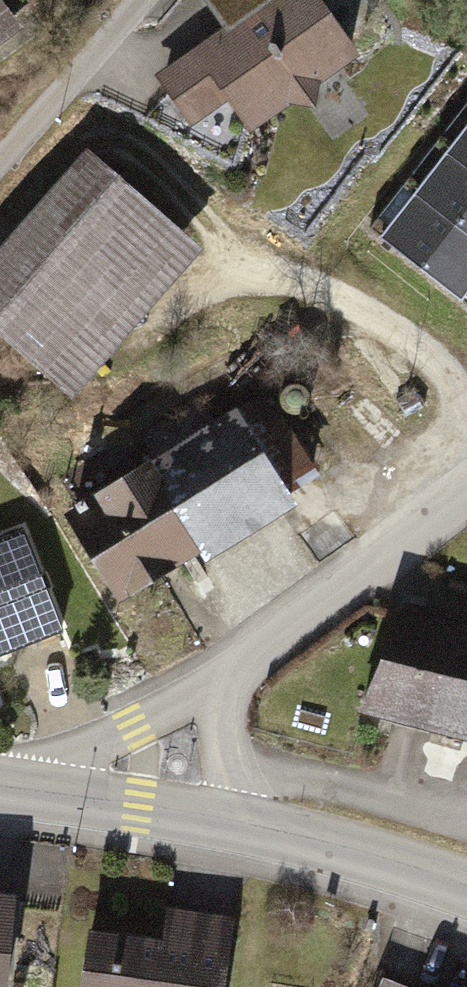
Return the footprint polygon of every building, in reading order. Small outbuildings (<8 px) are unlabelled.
[(160,73),(191,117),(227,92),(249,123),(352,50),(316,0),(206,0),(225,28),(160,73)] [(383,236),(459,295),(466,285),(466,128),(383,236)] [(87,154),(0,252),(0,327),(73,391),(196,252),(87,154)] [(265,396),(235,415),(278,484),(308,464),(265,396)] [(232,410),(65,513),(117,599),(285,496),(278,484),(235,415),(232,410)] [(56,628),(19,534),(0,541),(0,650),(56,628)] [(407,606),(366,705),(466,733),(466,592),(453,588),(446,617),(407,606)] [(66,922),(58,986),(202,986),(214,914),(155,902),(151,934),(66,922)]
